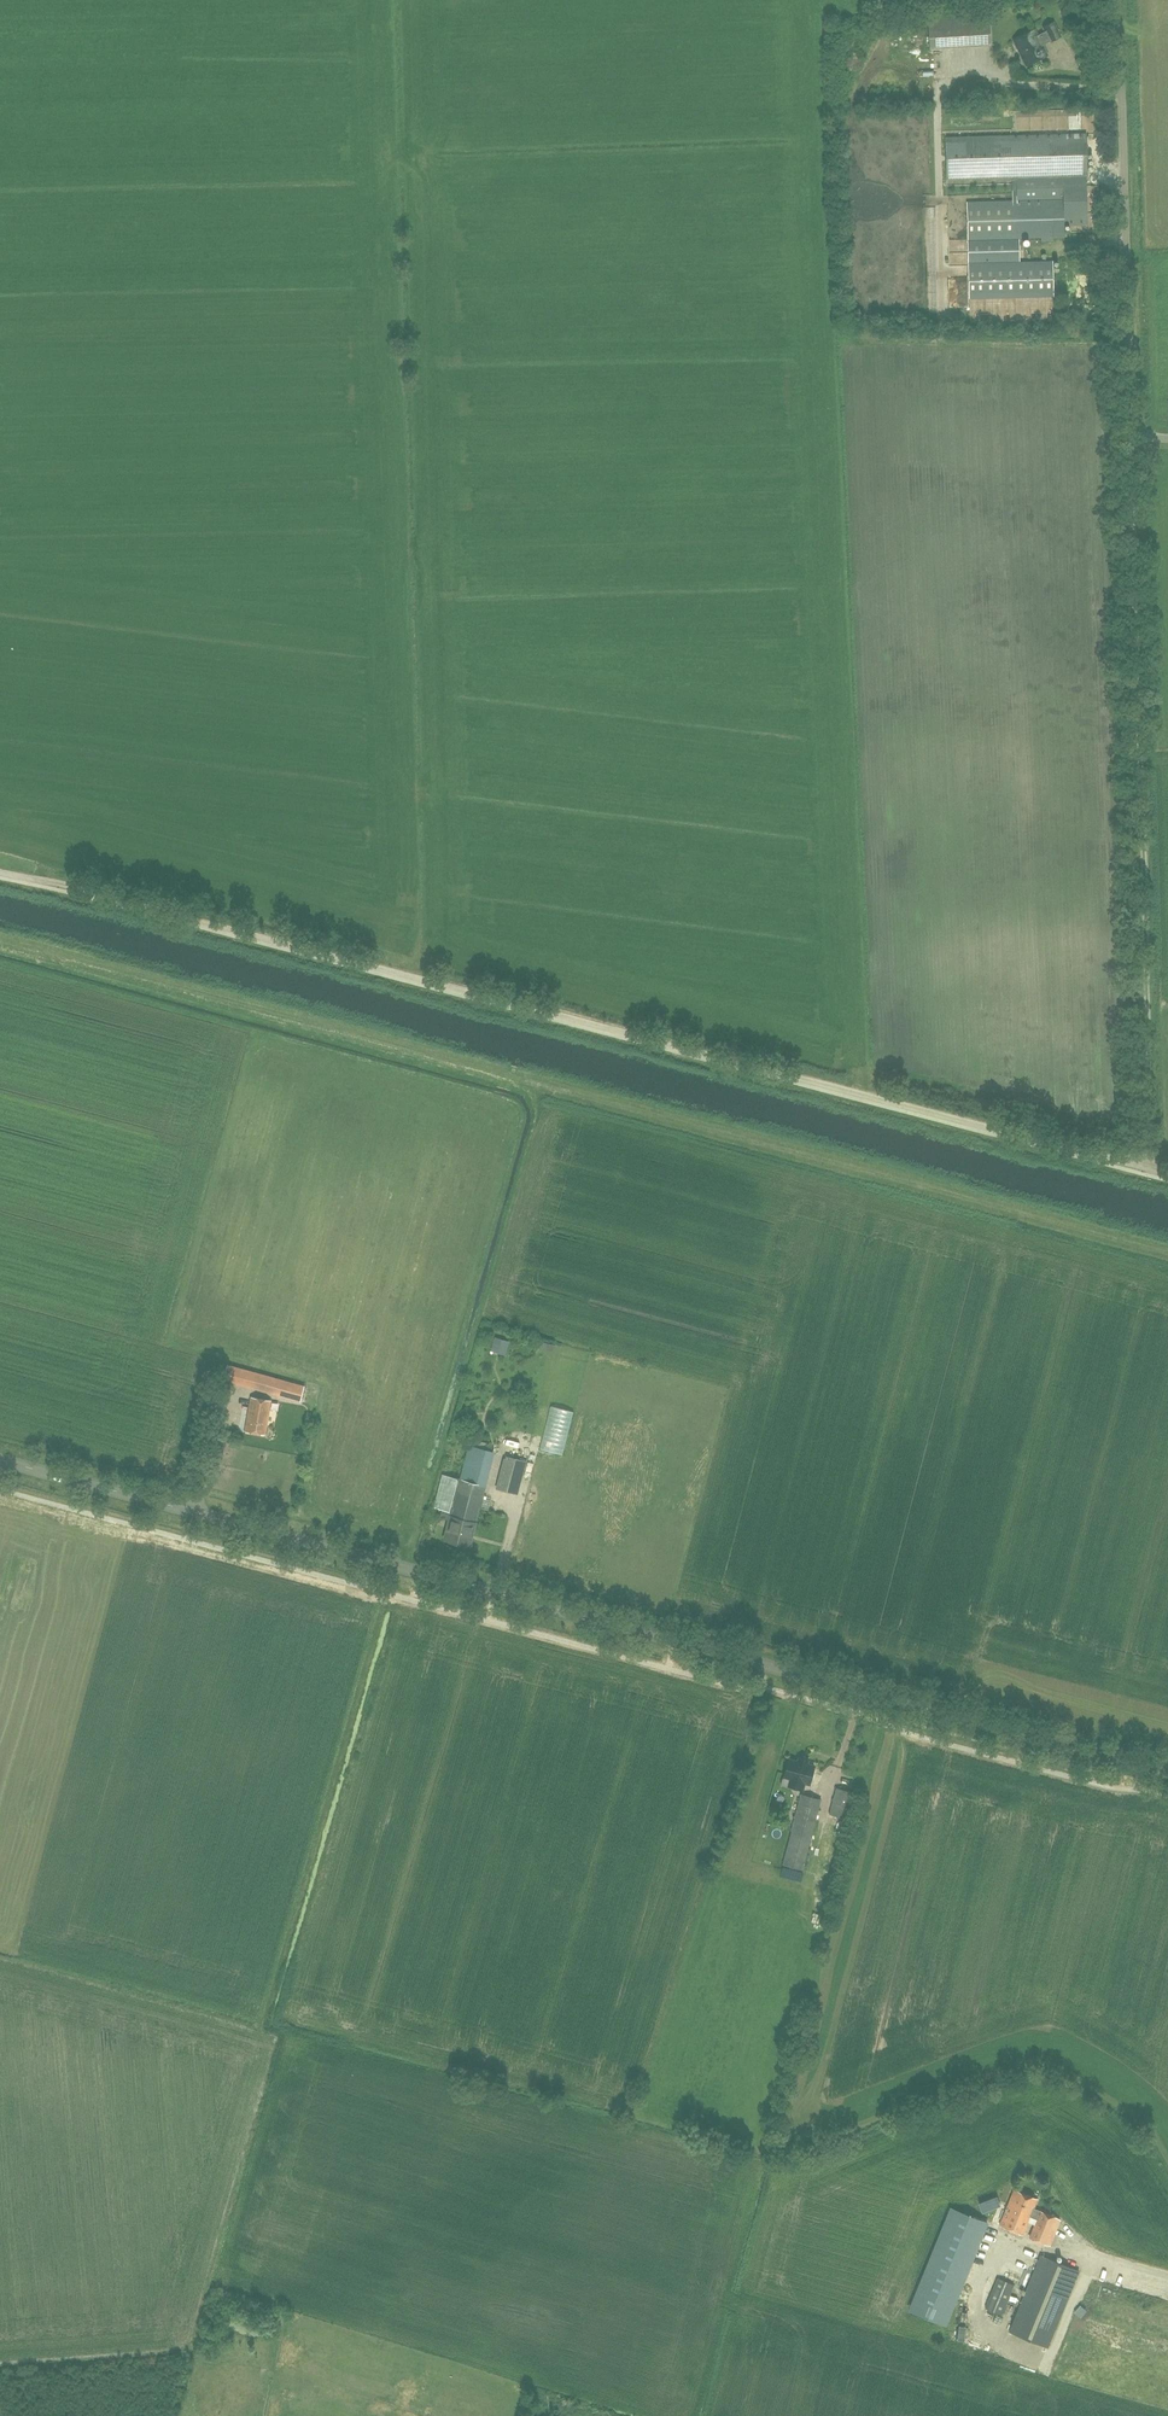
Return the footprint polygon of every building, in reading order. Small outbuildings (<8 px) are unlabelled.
[(928,14),(930,49),(991,46),(989,10),(928,14)] [(1035,29),(1021,36),(1014,40),(1026,65),(1048,55),(1042,45),(1050,41),(1051,41),(1061,37),(1053,22),(1044,27),(1046,31),(1038,35),(1035,29)] [(1013,189),(1018,188),(1017,179),(1017,177),(1088,175),(1087,134),(946,138),(947,179),(1012,177),(1013,189)] [(1088,224),(1087,187),(1086,176),(1017,179),(1018,188),(1018,200),(1063,199),(1064,225),(1088,224)] [(1018,188),(1013,189),(1013,201),(967,202),(970,298),(1053,296),(1052,261),(1020,262),(1019,238),(1064,237),(1064,225),(1063,199),(1018,200),(1018,188)] [(506,1351),(510,1341),(494,1337),(491,1346),(506,1351)] [(226,1366),(223,1379),(300,1399),(303,1386),(226,1366)] [(306,1389),(304,1400),(310,1401),(312,1390),(306,1389)] [(246,1431),(265,1434),(270,1400),(251,1397),(246,1431)] [(469,1446),(460,1478),(442,1474),(434,1507),(441,1509),(439,1517),(449,1520),(444,1539),(469,1546),(485,1485),(484,1485),(493,1452),(469,1446)] [(516,1493),(524,1465),(504,1460),(497,1488),(516,1493)] [(803,1790),(805,1782),(809,1783),(814,1766),(789,1759),(784,1777),(789,1778),(787,1786),(803,1790)] [(836,1788),(829,1814),(846,1818),(852,1792),(836,1788)] [(801,1794),(782,1864),(802,1869),(821,1799),(801,1794)] [(997,2189),(980,2196),(985,2209),(1003,2202),(997,2189)] [(1037,2199),(1014,2189),(999,2225),(1023,2234),(1030,2216),(1037,2219),(1030,2237),(1045,2244),(1056,2217),(1040,2211),(1033,2208),(1037,2199)] [(959,2292),(987,2223),(951,2208),(923,2277),(959,2292)] [(1041,2255),(1009,2332),(1047,2347),(1079,2270),(1041,2255)] [(985,2308),(1001,2314),(1014,2285),(998,2278),(985,2308)]
